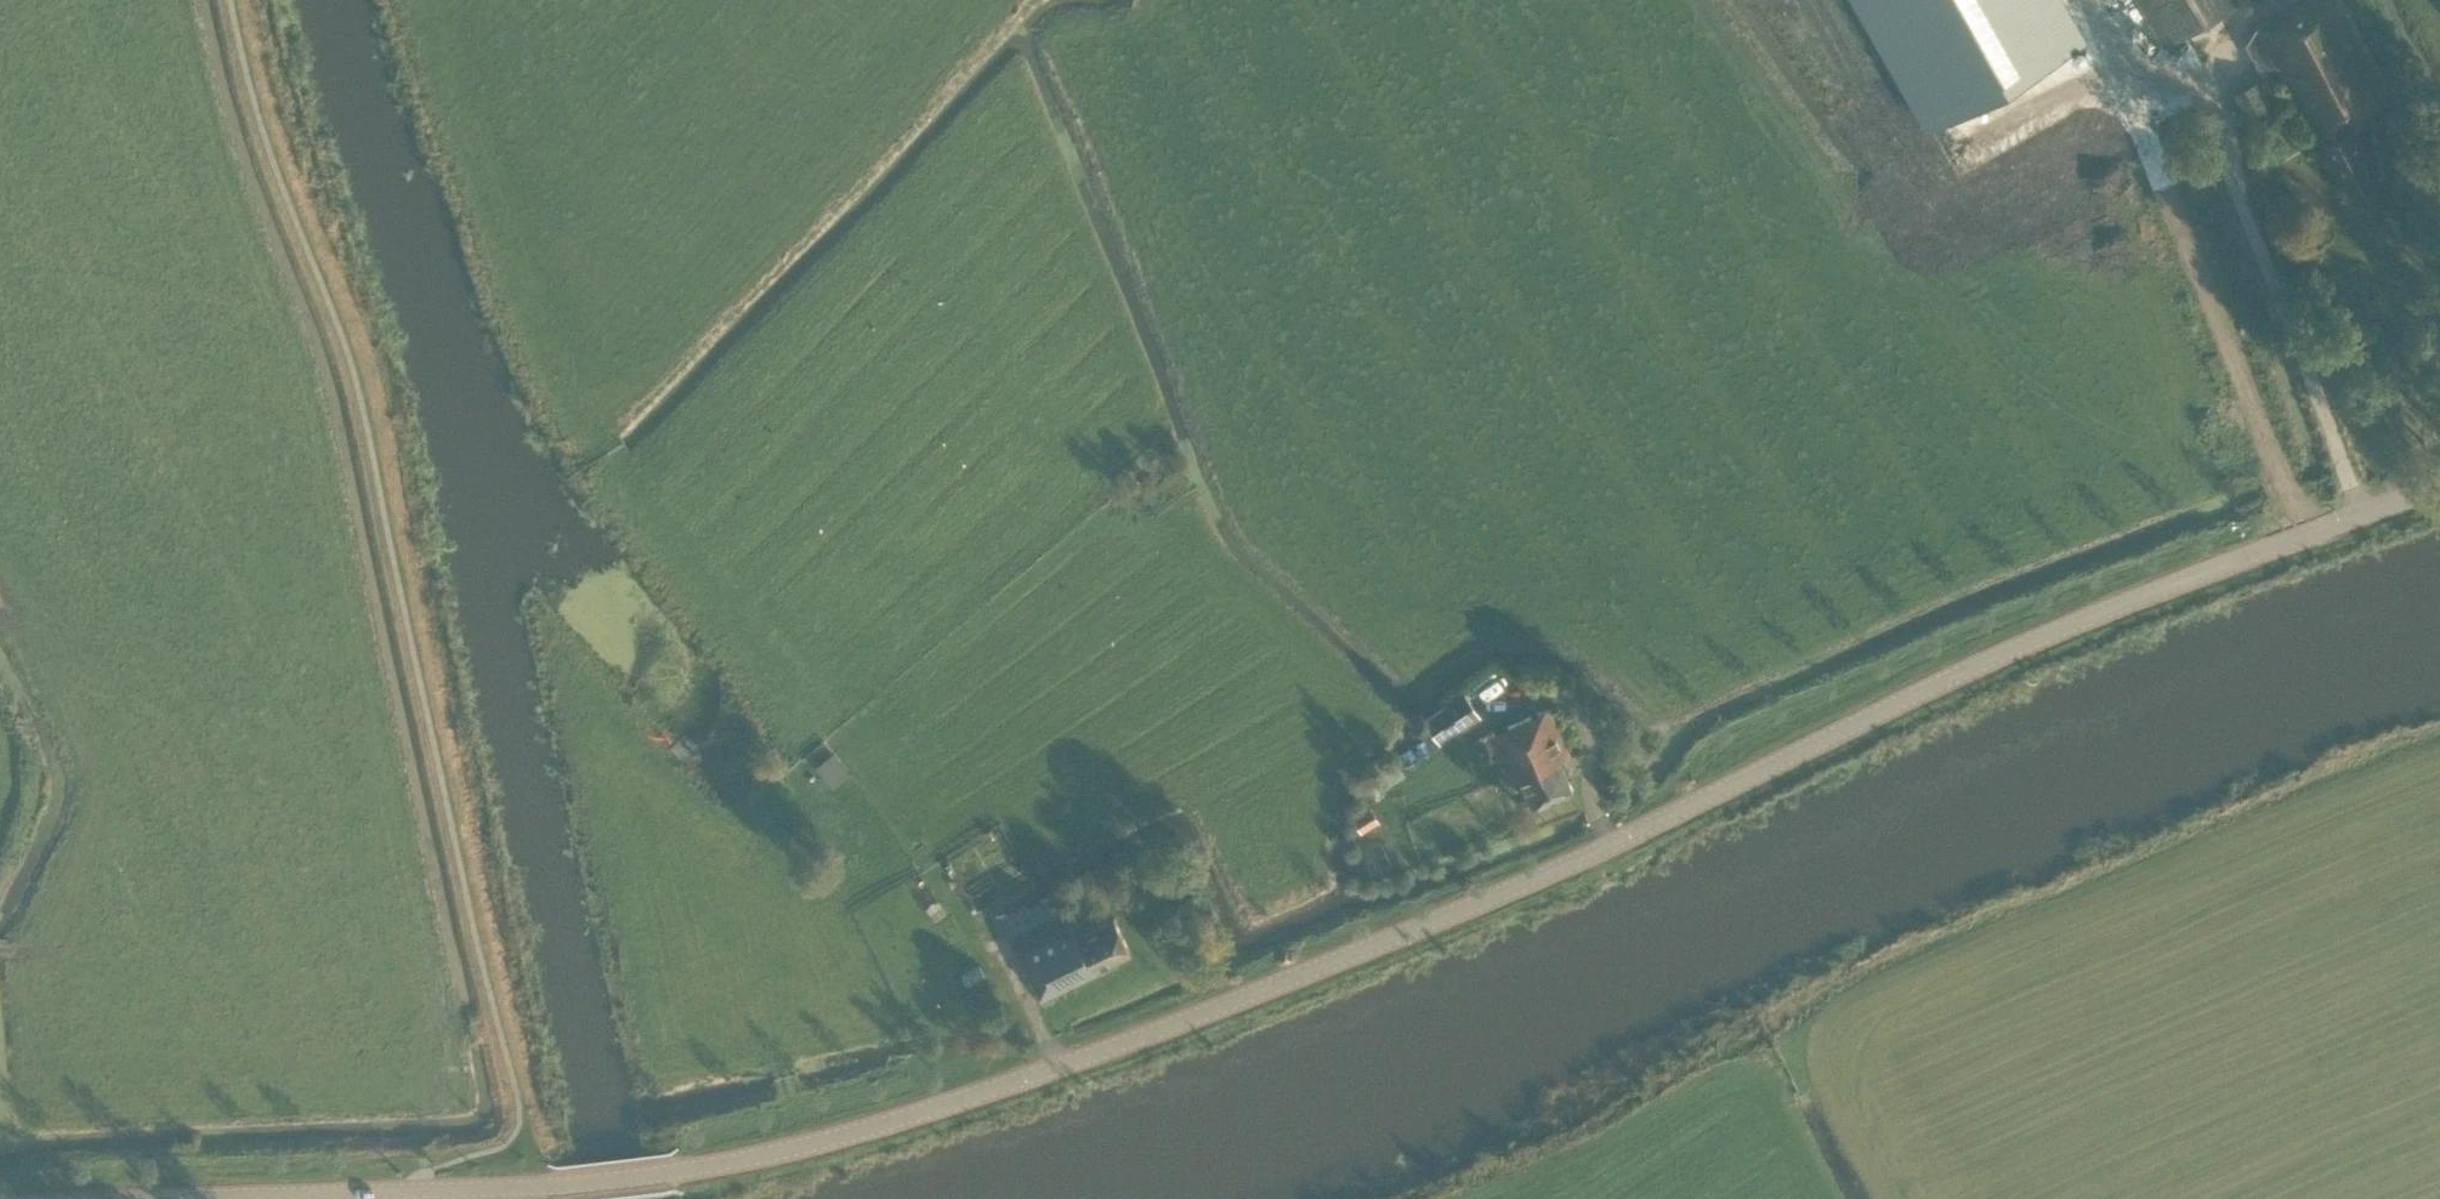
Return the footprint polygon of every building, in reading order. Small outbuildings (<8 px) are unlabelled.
[(1929,126),(2082,38),(2060,0),(1857,0),(1929,126)] [(2163,44),(2241,0),(2138,0),(2163,44)] [(2343,0),(2304,0),(2255,26),(2255,27),(2245,43),(2260,72),(2275,64),(2315,139),(2321,136),(2349,188),(2377,173),(2348,120),(2394,96),(2343,0)] [(1440,743),(1481,716),(1465,691),(1423,719),(1440,743)] [(1570,753),(1550,705),(1487,733),(1487,734),(1494,750),(1508,780),(1518,776),(1531,805),(1573,786),(1560,757),(1570,753)] [(1494,750),(1487,734),(1478,738),(1485,754),(1494,750)] [(835,782),(852,768),(836,747),(818,761),(835,782)] [(1361,831),(1380,820),(1371,806),(1352,817),(1361,831)] [(1056,889),(1039,898),(1048,915),(1027,927),(1018,909),(1000,919),(1043,999),(1097,973),(1095,970),(1131,952),(1114,917),(1078,935),(1065,907),(1056,889)]
